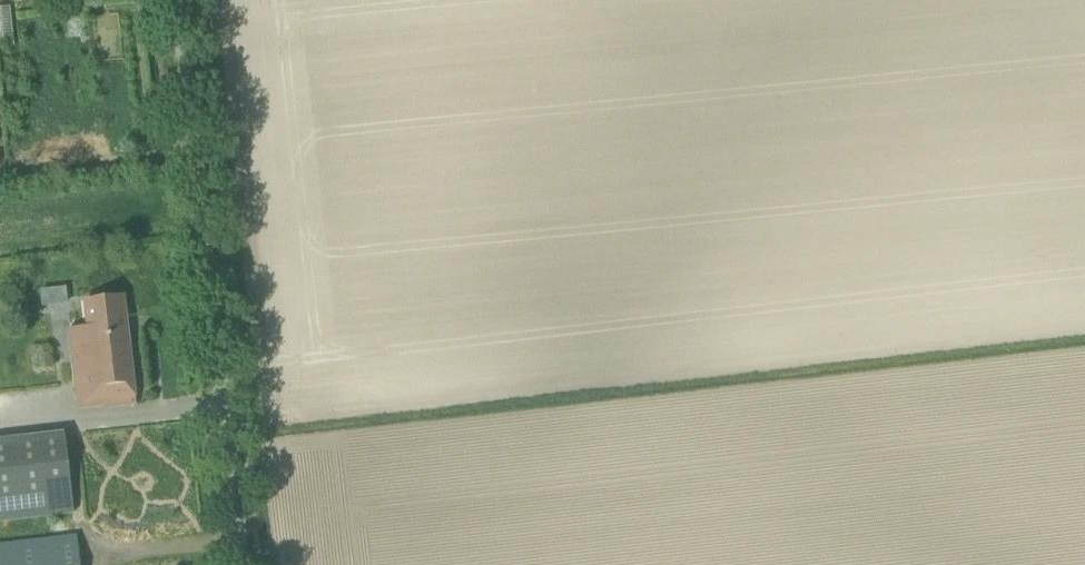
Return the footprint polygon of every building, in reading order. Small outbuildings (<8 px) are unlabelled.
[(68,303),(66,288),(43,291),(45,306),(68,303)] [(123,296),(82,300),(85,326),(67,329),(77,410),(135,403),(123,296)] [(74,515),(63,432),(0,439),(0,523),(74,515)] [(76,535),(0,543),(0,564),(79,564),(76,535)]
